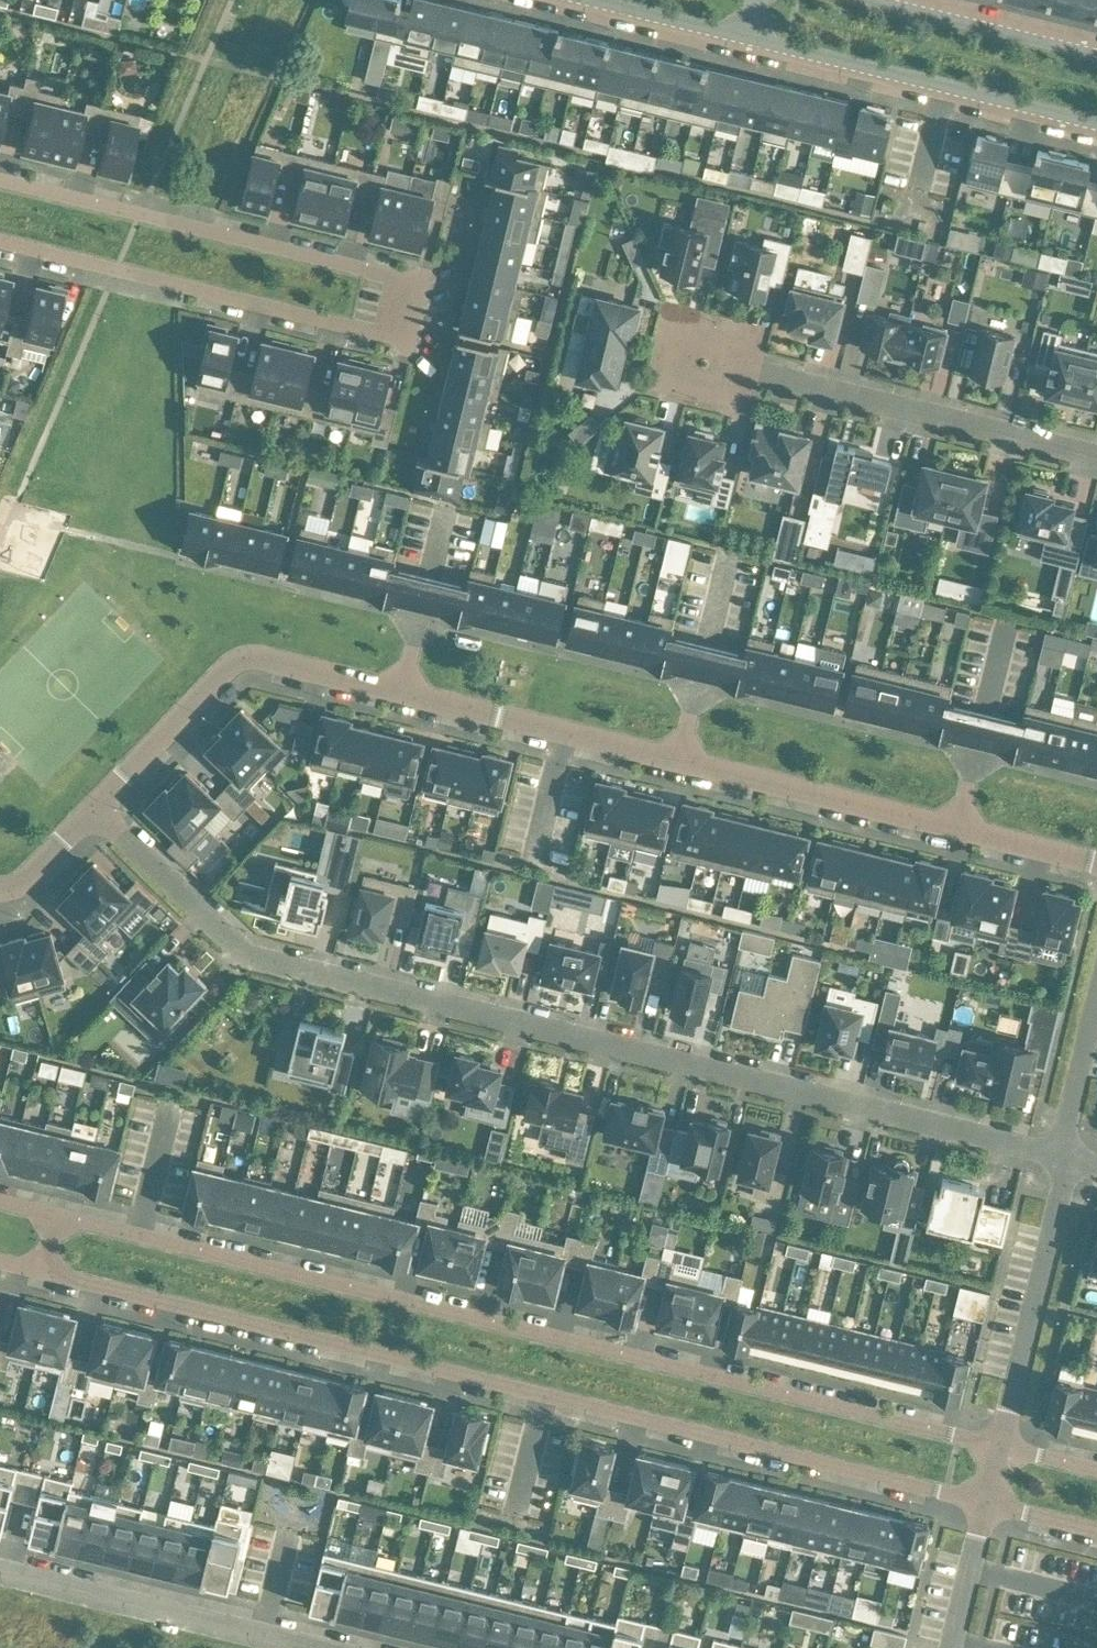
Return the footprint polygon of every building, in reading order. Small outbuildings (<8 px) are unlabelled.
[(346,1),(347,2),(349,3),(350,3),(353,4),(350,14),(346,30),(374,37),(391,41),(406,44),(413,15),(412,15),(399,12),(402,0),(345,0),(346,1)] [(442,4),(432,1),(432,0),(416,0),(412,15),(413,15),(406,44),(391,41),(386,62),(427,72),(433,45),(432,45),(442,4)] [(1049,3),(1053,4),(1053,7),(1064,10),(1065,7),(1075,9),(1077,0),(1050,0),(1049,3)] [(1075,9),(1077,10),(1077,13),(1089,16),(1089,13),(1096,15),(1096,0),(1077,0),(1075,9)] [(32,13),(44,16),(46,5),(35,2),(32,13)] [(456,51),(466,10),(456,7),(457,5),(445,2),(444,5),(442,4),(432,45),(433,45),(455,50),(456,51)] [(46,5),(44,16),(55,18),(57,7),(46,5)] [(456,51),(453,63),(478,69),(491,16),(480,13),(481,11),(469,8),(468,10),(466,10),(456,51)] [(92,27),(95,17),(84,14),(81,25),(92,27)] [(95,17),(92,27),(117,34),(120,19),(107,15),(106,19),(106,20),(95,17)] [(514,22),(491,16),(478,69),(501,75),(514,22)] [(524,81),(537,27),(514,22),(501,75),(524,81)] [(547,86),(560,33),(537,27),(524,81),(547,86)] [(547,86),(571,92),(584,39),(576,37),(576,34),(564,31),(564,34),(560,33),(547,86)] [(584,39),(571,92),(595,98),(609,45),(600,43),(601,40),(589,37),(588,40),(584,39)] [(619,104),(620,104),(633,51),(624,49),(625,46),(613,43),(612,46),(609,45),(595,98),(596,98),(597,96),(619,102),(619,104)] [(633,51),(620,104),(644,110),(657,57),(649,55),(649,52),(637,49),(637,52),(633,51)] [(644,110),(669,116),(682,63),(673,60),(674,58),(662,55),(661,58),(657,57),(644,110)] [(369,58),(366,70),(383,74),(386,62),(369,58)] [(682,63),(669,116),(693,122),(706,69),(697,66),(698,64),(686,61),(685,63),(682,63)] [(729,74),(706,69),(693,122),(716,128),(729,74)] [(729,74),(716,128),(739,133),(742,121),(752,80),(729,74)] [(4,111),(17,114),(26,76),(25,76),(23,86),(9,83),(7,93),(0,91),(0,128),(4,111)] [(31,155),(46,159),(62,95),(61,94),(61,95),(38,90),(41,80),(26,76),(17,114),(30,117),(22,150),(32,152),(31,155)] [(752,80),(742,121),(764,126),(765,126),(775,85),(752,80)] [(764,126),(761,139),(762,139),(786,145),(787,145),(790,132),(800,91),(789,89),(790,86),(778,83),(777,86),(775,85),(765,126),(764,126)] [(381,85),(378,96),(392,99),(395,88),(381,85)] [(802,92),(800,91),(790,132),(814,138),(824,97),(814,95),(814,92),(802,89),(802,92)] [(81,130),(93,133),(100,105),(86,101),(83,112),(60,106),(63,95),(62,95),(46,159),(62,163),(62,160),(73,162),(81,130)] [(432,96),(429,109),(441,112),(444,101),(444,99),(432,96)] [(834,100),(824,97),(814,138),(837,144),(836,150),(852,154),(859,124),(858,124),(845,121),(849,103),(846,103),(847,100),(835,97),(834,100)] [(444,101),(441,112),(466,118),(468,107),(444,101)] [(113,108),(100,105),(93,133),(106,136),(98,169),(111,172),(111,175),(127,179),(131,163),(128,162),(135,135),(146,138),(154,118),(140,114),(138,113),(138,114),(115,109),(115,108),(113,107),(113,108)] [(863,107),(858,124),(859,124),(852,154),(880,161),(886,138),(888,139),(891,126),(889,125),(890,119),(891,119),(892,114),(882,112),(883,109),(870,106),(869,108),(863,107)] [(491,113),(468,107),(466,118),(489,124),(491,113)] [(491,113),(489,124),(510,129),(513,118),(491,113)] [(522,119),(519,130),(532,133),(534,123),(522,119)] [(409,120),(405,135),(418,138),(422,123),(409,120)] [(434,136),(448,140),(451,126),(437,123),(434,136)] [(547,126),(545,136),(557,139),(560,129),(547,126)] [(563,130),(561,140),(574,143),(576,133),(563,130)] [(967,184),(1009,195),(1016,166),(1003,163),(1008,142),(1001,141),(1002,138),(989,135),(988,138),(978,135),(977,140),(978,140),(976,147),(974,146),(970,159),(973,159),(968,181),(967,184)] [(586,136),(584,147),(608,153),(611,145),(611,142),(586,136)] [(277,178),(290,181),(297,153),(284,150),(284,149),(282,149),(260,144),(260,143),(258,143),(246,191),(243,190),(239,206),(256,210),(256,207),(269,210),(277,178)] [(606,161),(630,167),(634,151),(611,145),(608,153),(606,161)] [(550,190),(543,189),(549,166),(550,166),(550,164),(517,156),(518,151),(500,146),(493,177),(549,191),(550,190)] [(1016,166),(1009,195),(1053,205),(1065,156),(1064,156),(1064,154),(1051,150),(1051,153),(1042,151),(1042,150),(1039,150),(1038,155),(1034,170),(1016,166)] [(634,151),(630,167),(653,173),(655,165),(658,156),(634,151)] [(310,156),(297,153),(290,181),(303,184),(295,217),(305,219),(304,222),(320,226),(335,162),(334,161),(334,162),(312,157),(312,156),(310,155),(310,156)] [(660,154),(657,165),(669,168),(671,156),(660,154)] [(1053,205),(1096,216),(1096,213),(1096,186),(1085,183),(1090,163),(1065,156),(1053,205)] [(463,157),(461,167),(477,171),(480,161),(463,157)] [(685,157),(682,170),(697,174),(700,161),(685,157)] [(336,162),(335,162),(320,226),(335,230),(336,227),(346,229),(354,197),(367,200),(373,172),(360,169),(361,168),(359,167),(359,168),(336,163),(336,162)] [(707,166),(705,177),(728,182),(730,172),(707,166)] [(730,172),(728,182),(749,188),(752,177),(752,176),(731,170),(730,172)] [(381,241),(396,245),(409,191),(385,186),(388,175),(373,172),(367,200),(379,203),(371,236),(382,238),(381,241)] [(433,197),(409,191),(396,245),(411,248),(412,245),(422,248),(430,215),(444,219),(450,194),(453,180),(438,177),(433,197)] [(549,191),(493,177),(492,179),(498,180),(492,204),(543,216),(542,215),(548,192),(549,192),(549,191)] [(752,177),(749,188),(759,190),(774,194),(777,183),(776,183),(762,179),(752,177)] [(580,179),(575,196),(590,200),(594,183),(580,179)] [(778,181),(774,194),(799,200),(802,187),(778,181)] [(826,193),(802,187),(799,200),(823,206),(826,193)] [(556,215),(559,194),(548,193),(545,213),(556,215)] [(857,193),(853,210),(870,214),(874,197),(868,196),(868,198),(862,197),(862,195),(857,193)] [(573,216),(586,219),(590,202),(578,199),(573,216)] [(884,199),(881,211),(893,213),(896,202),(884,199)] [(492,204),(486,228),(526,238),(525,240),(537,243),(537,241),(536,241),(542,217),(543,217),(543,216),(492,204)] [(695,280),(696,280),(700,263),(715,267),(727,219),(694,211),(690,228),(675,224),(664,222),(659,244),(667,246),(665,256),(667,257),(663,272),(679,276),(678,281),(694,285),(695,280)] [(560,247),(571,249),(577,225),(566,222),(560,247)] [(486,228),(480,252),(520,262),(525,240),(526,238),(486,228)] [(864,273),(866,265),(873,238),(853,233),(844,268),(864,273)] [(751,294),(754,294),(766,293),(768,283),(782,286),(793,243),(765,236),(763,247),(738,241),(732,265),(738,267),(732,289),(734,290),(735,295),(749,298),(751,294)] [(646,261),(635,237),(623,242),(634,266),(646,261)] [(990,240),(986,253),(993,255),(996,242),(990,240)] [(999,240),(995,255),(1012,259),(1015,246),(1015,244),(999,240)] [(554,271),(565,273),(571,249),(560,247),(554,271)] [(525,289),(514,286),(520,262),(480,252),(474,277),(525,289)] [(1068,265),(1066,272),(1080,276),(1084,261),(1076,260),(1068,265)] [(884,269),(866,265),(864,273),(858,297),(876,302),(884,269)] [(1027,269),(1024,284),(1043,289),(1047,274),(1027,269)] [(552,281),(562,284),(565,273),(554,271),(552,281)] [(0,273),(0,340),(8,342),(5,353),(6,353),(15,315),(3,311),(10,279),(0,276),(1,273),(0,273)] [(1093,291),(1093,277),(1064,276),(1063,290),(1093,291)] [(474,277),(468,301),(519,314),(520,313),(519,313),(524,290),(525,290),(525,289),(474,277)] [(843,295),(845,284),(833,281),(833,280),(831,280),(829,291),(795,283),(788,308),(794,309),(790,326),(813,332),(811,338),(834,343),(845,295),(843,295)] [(15,315),(6,353),(20,356),(23,346),(46,352),(46,353),(48,353),(59,305),(62,306),(66,289),(50,285),(50,288),(36,285),(28,318),(15,315)] [(545,295),(541,312),(554,316),(558,298),(545,295)] [(577,312),(573,329),(590,334),(626,343),(629,343),(630,344),(631,341),(634,328),(639,307),(599,297),(594,316),(577,312)] [(949,320),(964,323),(970,302),(955,298),(949,320)] [(519,314),(468,301),(465,314),(463,313),(460,327),(513,340),(513,338),(512,338),(518,315),(519,315),(519,314)] [(899,361),(910,316),(892,312),(890,319),(870,314),(862,348),(885,354),(884,358),(899,361)] [(911,316),(910,316),(899,361),(914,365),(915,361),(939,367),(948,329),(924,323),(923,327),(909,323),(911,316)] [(537,319),(533,334),(548,338),(552,323),(539,320),(537,319)] [(208,346),(183,340),(183,352),(205,357),(197,390),(199,390),(199,389),(222,395),(222,396),(224,396),(224,395),(237,398),(244,370),(231,367),(239,335),(225,332),(226,329),(210,324),(206,341),(209,341),(208,346)] [(573,329),(568,349),(585,353),(579,378),(600,383),(601,379),(616,383),(625,347),(626,343),(590,334),(573,329)] [(1015,337),(982,329),(971,375),(1003,383),(1015,337)] [(1057,400),(1074,405),(1088,349),(1061,342),(1063,334),(1045,329),(1036,363),(1051,367),(1050,371),(1048,378),(1051,378),(1047,393),(1058,396),(1057,400)] [(511,348),(500,346),(458,335),(458,336),(454,349),(456,350),(453,362),(504,374),(505,373),(504,373),(509,350),(510,350),(511,348)] [(275,409),(290,344),(275,341),(275,344),(264,341),(256,374),(244,370),(237,398),(249,402),(249,403),(251,403),(251,402),(274,408),(275,409)] [(306,348),(290,344),(275,409),(276,409),(276,408),(298,414),(300,415),(300,414),(313,417),(320,389),(307,386),(315,353),(305,351),(306,348)] [(1088,349),(1074,405),(1091,409),(1092,404),(1096,405),(1096,351),(1088,349)] [(320,389),(313,417),(326,420),(326,421),(327,422),(328,421),(350,426),(350,427),(351,427),(367,363),(352,359),(351,362),(341,360),(333,392),(320,389)] [(504,375),(504,374),(453,362),(447,386),(498,399),(499,398),(498,398),(503,375),(504,375)] [(382,367),(367,363),(351,427),(352,428),(352,427),(375,432),(373,442),(388,446),(397,409),(397,408),(383,405),(392,372),(381,370),(382,367)] [(525,381),(538,385),(540,374),(527,371),(525,381)] [(4,377),(0,391),(15,395),(17,387),(11,378),(4,377)] [(447,386),(441,411),(481,420),(482,419),(487,396),(447,386)] [(523,392),(520,405),(532,408),(535,395),(523,392)] [(528,422),(532,408),(520,405),(517,419),(528,422)] [(441,411),(435,435),(475,445),(475,446),(486,449),(487,448),(487,447),(486,447),(491,424),(492,424),(492,423),(493,422),(482,419),(481,420),(441,411)] [(570,432),(579,443),(601,426),(591,415),(570,432)] [(623,439),(614,437),(607,469),(639,476),(636,490),(664,497),(672,463),(660,460),(662,448),(658,447),(663,428),(648,425),(647,419),(637,417),(633,421),(628,420),(623,439)] [(757,453),(752,474),(798,485),(810,437),(783,430),(782,433),(758,427),(752,452),(757,453)] [(726,441),(724,441),(712,438),(714,434),(697,429),(696,434),(691,433),(678,483),(715,492),(712,502),(729,506),(735,479),(722,476),(725,466),(723,466),(725,458),(722,457),(725,443),(726,441)] [(469,470),(475,446),(475,445),(435,435),(430,459),(424,458),(424,459),(469,470)] [(516,441),(512,455),(520,457),(523,443),(516,441)] [(811,513),(804,543),(828,549),(840,499),(843,499),(848,477),(886,487),(886,486),(892,463),(870,458),(872,452),(871,452),(838,444),(834,458),(823,455),(823,456),(823,455),(814,491),(809,512),(811,513)] [(219,462),(230,465),(233,453),(222,450),(219,462)] [(243,455),(233,453),(230,465),(240,467),(243,455)] [(520,457),(512,455),(508,454),(503,477),(503,478),(514,481),(520,457)] [(742,456),(739,469),(747,471),(749,464),(745,463),(746,457),(742,456)] [(424,459),(416,490),(457,500),(464,470),(469,471),(469,470),(424,459)] [(265,473),(276,476),(279,464),(268,461),(265,473)] [(289,467),(279,464),(276,476),(286,478),(289,467)] [(946,518),(958,470),(943,466),(942,469),(926,465),(920,486),(904,482),(894,523),(926,531),(930,514),(946,518)] [(311,467),(308,480),(323,484),(326,471),(311,467)] [(973,474),(958,470),(946,518),(961,522),(957,538),(975,543),(974,549),(989,553),(999,515),(979,510),(987,480),(972,477),(973,474)] [(350,494),(361,497),(364,485),(353,482),(350,494)] [(372,500),(374,488),(364,485),(361,497),(372,500)] [(1033,492),(1028,490),(1027,495),(1023,494),(1019,509),(1024,510),(1018,533),(1046,540),(1041,559),(1077,568),(1089,519),(1072,515),(1074,506),(1052,501),(1054,497),(1049,495),(1050,491),(1034,488),(1033,492)] [(385,501),(397,504),(400,494),(387,491),(385,501)] [(498,494),(495,509),(505,512),(509,497),(498,494)] [(537,507),(534,519),(544,522),(557,525),(562,506),(539,500),(538,500),(537,507)] [(534,519),(537,507),(526,505),(523,517),(534,519)] [(207,557),(217,517),(193,511),(184,547),(195,550),(194,554),(207,557)] [(570,527),(587,532),(591,516),(574,512),(570,527)] [(785,515),(775,555),(795,560),(805,520),(785,515)] [(231,559),(241,522),(217,517),(207,557),(219,560),(220,556),(231,559)] [(505,542),(509,521),(488,517),(483,538),(505,542)] [(612,518),(608,532),(621,535),(625,521),(612,518)] [(253,568),(263,528),(241,522),(231,559),(242,562),(241,566),(253,568)] [(302,527),(291,574),(303,577),(302,580),(315,583),(325,543),(326,543),(329,533),(306,528),(302,527)] [(263,528),(253,568),(265,571),(266,567),(278,570),(287,534),(263,528)] [(646,532),(636,529),(633,541),(643,544),(646,532)] [(888,529),(885,542),(896,545),(899,532),(888,529)] [(646,532),(643,544),(654,546),(657,534),(646,532)] [(1089,533),(1079,572),(1096,577),(1096,535),(1089,533)] [(680,556),(683,542),(669,539),(666,553),(680,556)] [(325,543),(315,583),(327,587),(328,583),(339,585),(348,549),(326,543),(325,543)] [(372,554),(363,591),(374,594),(373,598),(385,601),(390,580),(391,580),(394,567),(398,550),(397,550),(373,544),(370,554),(372,554)] [(348,549),(339,585),(363,591),(372,554),(370,554),(348,549)] [(857,552),(853,569),(872,574),(876,557),(857,552)] [(789,581),(792,568),(776,564),(773,577),(789,581)] [(390,580),(385,601),(398,604),(398,600),(407,602),(423,606),(431,576),(417,573),(397,568),(394,567),(391,580),(390,580)] [(473,618),(484,621),(493,584),(496,574),(473,568),(472,568),(468,585),(465,598),(460,619),(472,622),(473,618)] [(815,573),(814,573),(804,570),(801,582),(812,585),(815,573)] [(815,573),(812,585),(823,588),(825,576),(815,573)] [(447,616),(460,619),(465,598),(468,585),(465,584),(431,576),(423,606),(448,612),(447,616)] [(848,597),(853,579),(839,576),(834,594),(848,597)] [(540,596),(530,636),(543,639),(544,635),(556,638),(569,585),(544,578),(540,595),(540,596)] [(493,584),(484,621),(508,627),(517,590),(494,584),(493,584)] [(971,588),(968,600),(980,604),(984,591),(971,588)] [(901,601),(917,605),(920,593),(904,589),(901,601)] [(518,633),(530,636),(540,596),(540,595),(517,590),(508,627),(519,629),(518,633)] [(870,592),(867,603),(879,606),(882,594),(870,592)] [(580,595),(569,642),(581,645),(580,648),(592,651),(602,611),(604,611),(606,601),(580,595)] [(943,620),(947,607),(924,602),(921,615),(943,620)] [(602,611),(592,651),(605,655),(606,651),(617,653),(626,617),(604,611),(602,611)] [(958,611),(954,625),(965,628),(969,614),(958,611)] [(649,622),(640,659),(651,662),(650,666),(663,669),(668,647),(671,635),(675,618),(651,612),(648,622),(649,622)] [(626,617),(617,653),(640,659),(649,622),(626,617)] [(1081,624),(1079,632),(1087,633),(1089,626),(1081,624)] [(1069,637),(1046,632),(1043,645),(1066,650),(1069,637)] [(668,647),(663,669),(675,672),(676,668),(701,674),(708,644),(695,641),(671,635),(668,647)] [(751,686),(762,689),(771,652),(773,642),(750,636),(745,653),(742,665),(743,665),(737,687),(750,690),(751,686)] [(1091,647),(1092,643),(1069,637),(1066,650),(1089,656),(1091,647)] [(725,684),(737,687),(743,665),(742,665),(745,653),(742,652),(708,644),(701,674),(726,680),(725,684)] [(822,646),(818,664),(808,704),(820,707),(821,703),(833,706),(842,670),(847,652),(822,646)] [(771,652),(762,689),(785,695),(794,658),(772,652),(771,652)] [(795,701),(808,704),(818,664),(794,658),(785,695),(796,697),(795,701)] [(858,716),(870,719),(882,669),(858,662),(846,709),(858,712),(858,716)] [(882,669),(870,719),(882,722),(883,719),(894,721),(906,674),(882,669)] [(929,680),(906,674),(894,721),(918,727),(929,680)] [(928,733),(940,737),(946,715),(949,703),(953,686),(929,680),(918,727),(929,730),(928,733)] [(1051,710),(1040,757),(1063,762),(1075,716),(1078,700),(1055,694),(1051,710)] [(963,738),(979,742),(986,712),(973,708),(952,703),(949,703),(946,715),(940,737),(953,740),(954,736),(963,738)] [(1020,734),(1015,755),(1028,758),(1028,754),(1040,757),(1051,710),(1028,704),(1027,704),(1023,721),(1020,734)] [(242,709),(223,729),(226,731),(259,763),(260,761),(278,743),(242,709)] [(1023,721),(1020,720),(1005,716),(1002,716),(1000,715),(986,712),(979,742),(995,746),(1003,748),(1003,752),(1015,755),(1020,734),(1023,721)] [(351,720),(335,716),(328,714),(325,713),(324,715),(324,717),(312,767),(338,774),(340,764),(350,724),(351,720)] [(1086,772),(1096,726),(1096,721),(1075,716),(1063,762),(1074,765),(1073,769),(1086,772)] [(315,725),(300,721),(293,749),(308,753),(315,725)] [(372,729),(350,724),(340,764),(363,769),(372,729)] [(1086,772),(1096,775),(1096,726),(1086,772)] [(372,729),(363,769),(360,779),(386,786),(399,732),(385,729),(384,732),(372,729)] [(212,746),(209,750),(236,776),(226,787),(246,807),(255,798),(258,795),(250,788),(268,769),(260,761),(259,763),(226,731),(224,734),(221,731),(209,743),(212,746)] [(399,732),(386,786),(385,791),(410,797),(413,782),(423,742),(412,739),(412,736),(399,732)] [(449,801),(462,748),(448,744),(447,748),(436,745),(424,795),(449,801)] [(476,751),(462,748),(449,801),(472,807),(484,757),(475,754),(476,751)] [(511,763),(511,760),(512,759),(509,758),(501,756),(485,753),(484,757),(472,807),(498,813),(511,763)] [(172,788),(170,790),(203,821),(220,804),(235,818),(246,807),(226,787),(215,798),(188,772),(184,775),(181,773),(169,785),(172,788)] [(599,780),(599,782),(598,785),(586,835),(611,841),(624,786),(610,783),(603,781),(599,780)] [(611,841),(635,847),(649,793),(635,790),(634,793),(625,791),(626,787),(624,786),(611,841)] [(210,829),(210,828),(203,821),(170,790),(167,787),(148,807),(178,836),(168,847),(189,867),(200,855),(192,848),(210,829)] [(662,797),(649,793),(635,847),(661,853),(673,803),(662,800),(662,797)] [(711,808),(697,804),(689,803),(686,802),(686,803),(685,806),(673,856),(697,862),(711,808)] [(697,862),(722,868),(735,815),(722,811),(721,815),(711,812),(712,808),(711,808),(697,862)] [(327,815),(315,812),(312,823),(324,826),(327,815)] [(353,813),(350,826),(368,830),(371,817),(353,813)] [(749,818),(735,815),(722,868),(747,874),(759,824),(748,821),(749,818)] [(377,821),(374,832),(386,835),(389,824),(377,821)] [(770,827),(759,824),(747,874),(771,880),(784,826),(770,823),(770,827)] [(798,830),(784,826),(771,880),(772,880),(774,870),(799,876),(809,836),(797,833),(798,830)] [(363,836),(348,832),(337,830),(330,859),(356,866),(363,836)] [(443,831),(439,846),(450,849),(453,834),(443,831)] [(429,833),(426,844),(438,847),(440,836),(429,833)] [(808,889),(834,895),(836,885),(847,842),(833,838),(832,842),(821,839),(808,889)] [(203,857),(212,867),(230,853),(221,842),(203,857)] [(847,842),(836,885),(859,891),(860,891),(870,851),(860,849),(861,845),(847,842)] [(485,847),(482,858),(494,861),(496,850),(485,847)] [(857,901),(882,907),(895,854),(882,850),(881,854),(870,851),(860,891),(859,891),(857,901)] [(909,857),(895,854),(882,907),(906,913),(918,863),(909,861),(909,857)] [(944,869),(945,866),(945,865),(942,864),(935,862),(919,859),(918,863),(906,913),(932,919),(944,869)] [(76,883),(79,885),(119,924),(137,905),(145,912),(157,901),(136,881),(125,892),(95,863),(76,883)] [(326,897),(328,889),(324,888),(326,880),(317,878),(318,872),(294,866),(289,888),(281,886),(280,890),(272,888),(273,885),(271,884),(265,905),(244,900),(242,907),(264,913),(298,921),(297,926),(318,931),(322,916),(324,916),(329,898),(326,897)] [(570,877),(582,880),(584,869),(573,866),(570,877)] [(955,918),(978,924),(990,876),(965,870),(955,911),(940,907),(933,935),(949,939),(955,918)] [(353,914),(356,915),(352,932),(371,936),(373,932),(384,935),(388,917),(395,919),(395,920),(409,924),(418,888),(366,875),(361,897),(357,896),(353,914)] [(609,887),(625,891),(627,880),(612,876),(609,887)] [(990,876),(978,924),(976,935),(1001,940),(999,951),(1014,955),(1022,927),(1007,923),(1016,886),(1011,885),(1012,881),(995,877),(994,881),(991,880),(992,876),(990,876)] [(627,880),(625,891),(637,894),(639,883),(627,880)] [(564,908),(569,886),(556,883),(551,904),(564,908)] [(79,939),(78,941),(99,961),(110,949),(102,942),(119,924),(79,885),(76,888),(73,885),(62,897),(65,900),(61,904),(88,930),(79,939)] [(425,909),(416,947),(448,955),(450,944),(457,946),(458,941),(473,944),(485,894),(449,885),(445,904),(427,900),(425,909)] [(1036,930),(1022,927),(1014,955),(1030,959),(1031,957),(1035,938),(1069,946),(1071,941),(1074,942),(1077,928),(1074,927),(1080,903),(1072,901),(1073,896),(1046,890),(1036,930)] [(690,895),(678,892),(676,903),(687,906),(690,895)] [(690,895),(687,906),(699,909),(702,898),(690,895)] [(725,905),(722,915),(736,918),(738,909),(725,905)] [(750,921),(752,912),(738,909),(736,918),(750,921)] [(524,947),(539,951),(547,918),(531,914),(529,921),(492,912),(480,963),(483,963),(482,968),(497,972),(498,967),(501,968),(502,964),(519,968),(524,947)] [(794,921),(782,918),(780,929),(792,932),(794,921)] [(794,921),(792,932),(803,935),(806,924),(794,921)] [(743,929),(739,946),(771,954),(775,937),(743,929)] [(30,939),(27,940),(42,993),(66,986),(51,933),(46,934),(45,930),(29,935),(30,939)] [(838,931),(835,941),(847,944),(847,945),(850,934),(838,931)] [(27,940),(25,936),(0,943),(0,947),(15,1001),(41,994),(42,993),(27,940)] [(859,937),(857,948),(871,951),(872,951),(874,941),(859,937)] [(544,978),(544,979),(564,983),(565,980),(592,987),(595,974),(605,976),(614,942),(603,939),(600,952),(553,941),(544,978)] [(652,983),(666,987),(676,944),(656,939),(653,951),(624,944),(613,993),(623,995),(622,998),(642,1002),(646,987),(652,983)] [(99,961),(78,941),(67,953),(88,973),(99,961)] [(876,961),(892,965),(894,954),(878,950),(876,961)] [(786,1027),(804,1032),(822,960),(794,953),(788,978),(769,974),(764,994),(740,988),(731,1025),(783,1037),(786,1027)] [(910,958),(894,954),(892,965),(893,965),(907,969),(910,958)] [(672,1010),(701,1017),(708,989),(722,992),(729,967),(686,956),(672,1010)] [(140,968),(123,985),(171,1031),(188,1013),(184,1009),(187,1005),(186,1005),(206,984),(186,966),(181,972),(170,961),(160,972),(159,971),(151,979),(140,968)] [(889,978),(887,986),(895,988),(897,980),(889,978)] [(873,1045),(887,1049),(884,1062),(903,1066),(902,1070),(923,1076),(924,1071),(928,1072),(936,1037),(894,1027),(902,993),(887,989),(873,1045)] [(829,999),(818,1046),(839,1051),(839,1047),(853,1050),(859,1024),(872,1027),(878,1001),(854,996),(852,1004),(829,999)] [(1061,1007),(1033,1000),(1028,1020),(1031,1020),(1025,1046),(1017,1044),(1018,1041),(1001,1037),(1000,1040),(998,1040),(998,1042),(970,1036),(969,1042),(965,1041),(962,1056),(965,1057),(960,1078),(987,1085),(987,1087),(1003,1090),(1002,1094),(1017,1098),(1017,1094),(1023,1096),(1028,1078),(1031,1066),(1036,1045),(1051,1048),(1061,1007)] [(292,1059),(290,1067),(330,1077),(330,1078),(332,1078),(330,1089),(346,1093),(356,1053),(342,1049),(346,1032),(342,1031),(301,1021),(292,1059)] [(376,1039),(371,1057),(370,1057),(369,1061),(370,1061),(364,1088),(397,1096),(398,1091),(431,1099),(440,1064),(407,1056),(409,1047),(401,1045),(402,1041),(385,1037),(384,1041),(376,1039)] [(29,1050),(14,1047),(12,1058),(27,1061),(29,1050)] [(458,1054),(449,1090),(468,1095),(467,1098),(469,1099),(465,1114),(489,1119),(490,1113),(506,1117),(513,1087),(498,1083),(501,1070),(477,1064),(478,1059),(458,1054)] [(56,1078),(59,1064),(43,1060),(39,1073),(56,1078)] [(158,1062),(154,1079),(165,1081),(169,1064),(158,1062)] [(63,1065),(60,1078),(82,1084),(86,1071),(63,1065)] [(111,1077),(94,1073),(91,1084),(108,1088),(111,1077)] [(134,1094),(136,1083),(121,1080),(119,1091),(134,1094)] [(532,1082),(524,1118),(560,1126),(557,1139),(570,1142),(566,1160),(583,1164),(595,1115),(579,1111),(583,1094),(555,1088),(556,1084),(538,1080),(538,1084),(532,1082)] [(654,1146),(649,1167),(665,1171),(675,1129),(661,1125),(665,1110),(637,1103),(637,1105),(614,1100),(606,1134),(654,1146)] [(225,1108),(222,1119),(233,1121),(236,1110),(225,1108)] [(238,1108),(234,1126),(247,1129),(249,1119),(251,1111),(238,1108)] [(8,1167),(9,1166),(15,1167),(27,1121),(0,1115),(0,1165),(8,1167)] [(262,1116),(259,1131),(271,1133),(274,1119),(262,1116)] [(727,1140),(728,1134),(730,1126),(726,1125),(727,1121),(713,1117),(712,1121),(709,1121),(708,1123),(704,1122),(705,1122),(704,1121),(703,1123),(699,1122),(699,1120),(698,1120),(698,1121),(693,1119),(690,1132),(677,1129),(667,1172),(697,1179),(700,1166),(719,1171),(725,1144),(726,1144),(727,1140)] [(22,1171),(35,1174),(48,1121),(47,1121),(46,1126),(27,1121),(15,1167),(22,1169),(22,1171)] [(73,1127),(48,1121),(35,1174),(49,1177),(49,1176),(59,1178),(59,1180),(60,1180),(73,1127)] [(296,1123),(293,1135),(307,1139),(310,1127),(296,1123)] [(335,1132),(311,1126),(309,1137),(333,1143),(335,1132)] [(86,1184),(87,1185),(97,1144),(96,1144),(97,1139),(72,1133),(74,1128),(73,1127),(60,1180),(61,1180),(61,1178),(71,1181),(71,1183),(85,1186),(86,1184)] [(752,1131),(740,1176),(757,1180),(753,1195),(780,1201),(787,1174),(772,1170),(781,1133),(762,1129),(761,1133),(752,1131)] [(333,1143),(357,1149),(360,1138),(335,1132),(333,1143)] [(382,1155),(384,1144),(360,1138),(357,1149),(382,1155)] [(120,1150),(97,1144),(87,1185),(88,1185),(87,1187),(110,1192),(120,1150)] [(382,1155),(381,1157),(405,1163),(408,1150),(384,1144),(382,1155)] [(435,1150),(420,1146),(417,1157),(433,1160),(435,1150)] [(856,1194),(839,1189),(841,1182),(843,1182),(846,1170),(844,1169),(848,1155),(842,1153),(843,1150),(826,1146),(825,1149),(814,1146),(801,1195),(834,1203),(830,1219),(849,1223),(856,1194)] [(199,1158),(186,1211),(208,1216),(209,1214),(211,1215),(221,1174),(223,1175),(225,1164),(199,1158)] [(894,1165),(894,1166),(888,1164),(887,1168),(885,1167),(884,1168),(878,1166),(878,1165),(877,1165),(877,1166),(874,1165),(872,1174),(868,1187),(869,1187),(864,1206),(869,1207),(868,1212),(884,1215),(885,1211),(903,1216),(901,1224),(915,1228),(925,1187),(913,1184),(916,1171),(910,1170),(910,1168),(910,1167),(910,1166),(910,1164),(909,1163),(909,1162),(908,1161),(907,1160),(905,1159),(903,1159),(901,1159),(899,1159),(897,1161),(896,1162),(895,1162),(894,1164),(894,1165)] [(515,1171),(512,1183),(522,1186),(526,1173),(515,1171)] [(211,1215),(210,1217),(225,1220),(225,1219),(235,1221),(245,1180),(223,1175),(221,1174),(211,1215)] [(260,1229),(271,1181),(247,1175),(245,1180),(235,1221),(235,1223),(237,1223),(237,1221),(247,1224),(246,1226),(260,1229)] [(969,1235),(1003,1244),(1012,1208),(1007,1207),(983,1201),(987,1189),(982,1187),(944,1178),(941,1191),(936,1190),(929,1218),(971,1229),(969,1235)] [(283,1235),(284,1235),(295,1192),(271,1187),(273,1181),(271,1181),(260,1229),(274,1232),(274,1230),(284,1233),(283,1235)] [(332,1247),(333,1247),(346,1194),(322,1188),(319,1198),(309,1241),(322,1244),(323,1242),(333,1245),(332,1247)] [(295,1192),(284,1235),(285,1235),(286,1233),(295,1236),(295,1238),(309,1241),(319,1198),(318,1198),(295,1192)] [(358,1253),(371,1200),(346,1194),(333,1247),(334,1247),(334,1245),(344,1248),(344,1249),(358,1253)] [(418,1222),(416,1227),(430,1230),(428,1240),(427,1240),(425,1250),(421,1266),(425,1267),(425,1269),(447,1275),(461,1219),(460,1219),(457,1229),(446,1226),(449,1216),(436,1213),(438,1203),(423,1199),(422,1199),(416,1222),(418,1222)] [(371,1254),(383,1257),(393,1216),(395,1206),(371,1200),(358,1253),(371,1256),(371,1254)] [(483,1243),(496,1246),(506,1208),(505,1208),(502,1218),(489,1215),(486,1225),(461,1219),(447,1275),(470,1280),(470,1278),(474,1279),(478,1263),(479,1263),(481,1253),(483,1243)] [(506,1208),(496,1246),(510,1249),(507,1259),(504,1269),(505,1269),(500,1288),(527,1294),(540,1238),(515,1232),(520,1212),(506,1208)] [(393,1216),(383,1257),(385,1258),(385,1260),(407,1265),(416,1227),(418,1222),(416,1222),(393,1216)] [(755,1230),(753,1238),(764,1241),(766,1232),(755,1230)] [(563,1262),(576,1265),(583,1238),(568,1234),(565,1245),(540,1238),(527,1294),(549,1300),(550,1298),(554,1299),(558,1282),(561,1272),(560,1272),(563,1262)] [(583,1238),(576,1265),(589,1269),(587,1279),(586,1278),(584,1289),(580,1305),(584,1306),(584,1308),(606,1314),(619,1263),(593,1257),(597,1241),(583,1238)] [(786,1254),(798,1256),(801,1246),(789,1243),(786,1254)] [(801,1246),(798,1256),(808,1259),(811,1248),(801,1246)] [(642,1282),(655,1285),(662,1257),(647,1254),(642,1274),(619,1269),(618,1268),(620,1263),(619,1263),(606,1314),(633,1320),(637,1302),(638,1302),(640,1292),(642,1282)] [(832,1265),(844,1268),(847,1257),(835,1254),(832,1265)] [(686,1333),(699,1277),(674,1271),(677,1261),(662,1257),(655,1285),(668,1288),(666,1298),(663,1308),(664,1308),(659,1325),(664,1326),(663,1328),(686,1333)] [(847,1257),(844,1268),(854,1270),(857,1260),(847,1257)] [(878,1276),(890,1279),(893,1268),(881,1265),(878,1276)] [(893,1268),(890,1279),(900,1281),(903,1271),(893,1268)] [(744,1277),(742,1277),(727,1273),(723,1289),(699,1283),(700,1278),(699,1277),(686,1333),(708,1338),(708,1337),(713,1338),(717,1321),(720,1311),(719,1311),(722,1301),(735,1304),(736,1302),(738,1302),(744,1277)] [(924,1287),(936,1290),(939,1280),(927,1277),(924,1287)] [(939,1280),(936,1290),(946,1293),(949,1282),(939,1280)] [(991,1294),(991,1293),(961,1285),(957,1302),(986,1309),(990,1294),(991,1294)] [(736,1302),(735,1304),(726,1343),(748,1348),(749,1347),(750,1347),(759,1308),(738,1302),(736,1302)] [(0,1338),(0,1339),(0,1367),(8,1369),(11,1359),(36,1365),(49,1309),(27,1304),(27,1305),(22,1304),(18,1321),(15,1331),(16,1331),(13,1341),(0,1338)] [(761,1351),(772,1354),(782,1313),(759,1308),(750,1347),(761,1350),(761,1351)] [(72,1314),(49,1309),(36,1365),(37,1365),(39,1355),(63,1361),(58,1381),(73,1385),(80,1357),(66,1354),(69,1344),(72,1334),(71,1334),(76,1317),(71,1316),(72,1314)] [(796,1360),(806,1319),(782,1313),(772,1354),(785,1357),(786,1356),(796,1358),(795,1360),(796,1360)] [(1082,1329),(1095,1332),(1096,1324),(1096,1319),(1085,1316),(1082,1329)] [(807,1363),(819,1366),(829,1325),(806,1319),(796,1360),(797,1360),(798,1358),(807,1361),(807,1363)] [(93,1360),(80,1357),(73,1385),(88,1388),(90,1378),(113,1384),(127,1328),(102,1322),(98,1340),(97,1340),(95,1350),(93,1360)] [(829,1325),(819,1366),(832,1369),(832,1367),(842,1369),(841,1371),(842,1371),(852,1330),(829,1325)] [(127,1328),(113,1384),(140,1390),(138,1401),(155,1405),(159,1386),(158,1386),(160,1377),(146,1373),(149,1364),(151,1353),(155,1337),(151,1336),(151,1334),(127,1328)] [(865,1377),(876,1336),(852,1330),(842,1371),(843,1372),(844,1370),(853,1372),(853,1374),(865,1377)] [(887,1382),(889,1383),(899,1342),(876,1336),(865,1377),(878,1380),(878,1378),(888,1381),(887,1382)] [(160,1377),(158,1386),(159,1386),(182,1392),(181,1397),(186,1398),(198,1347),(191,1346),(191,1344),(169,1338),(160,1377)] [(899,1342),(889,1383),(890,1381),(900,1383),(899,1385),(912,1389),(922,1347),(899,1342)] [(186,1398),(206,1403),(219,1350),(205,1347),(205,1349),(198,1347),(186,1398)] [(924,1390),(936,1392),(945,1353),(922,1347),(912,1389),(924,1391),(924,1390)] [(232,1354),(219,1350),(206,1403),(230,1409),(233,1399),(243,1356),(242,1356),(242,1358),(232,1356),(232,1354)] [(945,1353),(936,1392),(937,1393),(936,1394),(959,1400),(969,1359),(945,1353)] [(243,1356),(233,1399),(257,1405),(268,1362),(254,1359),(253,1361),(244,1359),(244,1357),(243,1356)] [(281,1366),(268,1362),(257,1405),(255,1415),(279,1421),(292,1368),(291,1368),(290,1370),(281,1368),(281,1366)] [(279,1421),(303,1427),(316,1374),(303,1371),(302,1373),(292,1370),(293,1369),(292,1368),(279,1421)] [(328,1433),(340,1382),(329,1380),(330,1378),(316,1374),(303,1427),(304,1427),(327,1433),(328,1433)] [(1060,1376),(1048,1422),(1070,1427),(1071,1425),(1073,1426),(1083,1382),(1060,1376)] [(353,1439),(356,1425),(366,1386),(344,1381),(343,1383),(340,1382),(328,1433),(351,1439),(353,1439)] [(1073,1426),(1083,1429),(1083,1430),(1095,1433),(1096,1424),(1096,1390),(1083,1387),(1085,1382),(1083,1382),(1073,1426)] [(367,1446),(393,1452),(406,1396),(384,1391),(383,1393),(379,1392),(375,1408),(372,1418),(373,1418),(370,1428),(356,1425),(353,1439),(351,1439),(348,1452),(351,1453),(362,1455),(365,1456),(367,1446)] [(415,1468),(430,1472),(436,1445),(423,1441),(426,1431),(426,1432),(429,1421),(428,1421),(432,1405),(428,1404),(428,1402),(406,1396),(393,1452),(417,1458),(415,1468)] [(450,1448),(436,1445),(430,1472),(444,1476),(448,1460),(475,1467),(477,1462),(480,1449),(484,1450),(489,1432),(484,1431),(487,1418),(481,1417),(482,1415),(459,1409),(455,1428),(454,1428),(452,1438),(450,1448)] [(98,1443),(100,1435),(85,1431),(83,1440),(98,1443)] [(161,1435),(146,1431),(144,1442),(159,1446),(161,1435)] [(179,1437),(176,1450),(193,1454),(196,1441),(179,1437)] [(123,1444),(108,1440),(106,1449),(121,1452),(123,1444)] [(197,1441),(194,1454),(204,1457),(207,1447),(207,1444),(197,1441)] [(596,1513),(611,1517),(618,1489),(605,1486),(607,1476),(608,1476),(610,1466),(614,1447),(591,1442),(591,1444),(585,1442),(582,1455),(577,1454),(573,1472),(577,1473),(572,1496),(599,1503),(596,1513)] [(140,1457),(155,1461),(157,1452),(142,1448),(140,1457)] [(225,1450),(222,1461),(241,1466),(244,1455),(225,1450)] [(157,1452),(155,1461),(170,1464),(172,1456),(157,1452)] [(351,1453),(349,1461),(360,1464),(362,1455),(351,1453)] [(631,1500),(656,1506),(667,1460),(645,1455),(644,1457),(640,1456),(636,1472),(633,1482),(634,1482),(631,1492),(618,1489),(611,1517),(614,1517),(612,1527),(623,1529),(626,1520),(631,1500)] [(269,1460),(255,1457),(252,1468),(267,1472),(269,1460)] [(189,1469),(204,1472),(206,1464),(191,1460),(189,1469)] [(689,1466),(667,1460),(656,1506),(651,1524),(677,1530),(673,1545),(688,1549),(691,1536),(693,1536),(696,1523),(694,1523),(698,1509),(684,1505),(687,1495),(690,1485),(689,1485),(693,1469),(689,1467),(689,1466)] [(276,1461),(273,1472),(289,1476),(292,1465),(276,1461)] [(24,1502),(31,1471),(0,1464),(0,1530),(2,1531),(11,1498),(24,1502)] [(206,1464),(204,1472),(219,1476),(221,1467),(206,1464)] [(254,1494),(258,1477),(230,1470),(228,1478),(243,1482),(240,1491),(254,1494)] [(315,1484),(318,1473),(305,1470),(302,1481),(315,1484)] [(707,1470),(698,1509),(694,1523),(696,1523),(719,1529),(721,1529),(723,1519),(722,1519),(731,1478),(729,1477),(730,1475),(707,1470)] [(57,1544),(72,1481),(31,1471),(24,1502),(38,1505),(31,1538),(57,1544)] [(333,1477),(318,1473),(315,1484),(330,1487),(333,1477)] [(723,1519),(746,1525),(756,1484),(746,1481),(746,1480),(732,1476),(731,1478),(722,1519),(723,1519)] [(57,1544),(81,1550),(94,1495),(71,1490),(73,1481),(72,1481),(57,1544)] [(768,1541),(781,1488),(768,1485),(767,1487),(758,1484),(758,1482),(756,1482),(756,1484),(746,1525),(744,1535),(768,1541)] [(793,1547),(806,1494),(805,1494),(804,1496),(795,1493),(795,1491),(781,1488),(768,1541),(792,1547),(793,1547)] [(807,1494),(806,1494),(793,1547),(817,1553),(830,1500),(816,1497),(816,1499),(806,1496),(807,1494)] [(105,1556),(118,1501),(94,1495),(81,1550),(105,1556)] [(363,1502),(348,1499),(346,1507),(361,1511),(363,1502)] [(844,1503),(830,1500),(817,1553),(818,1553),(820,1548),(843,1554),(855,1506),(854,1506),(853,1508),(843,1505),(844,1503)] [(119,1501),(105,1556),(129,1562),(139,1520),(141,1520),(144,1507),(142,1507),(119,1501)] [(388,1508),(373,1505),(371,1513),(386,1517),(388,1508)] [(855,1506),(843,1554),(844,1554),(845,1549),(869,1555),(879,1512),(865,1509),(865,1511),(855,1508),(855,1506)] [(403,1512),(388,1508),(386,1517),(401,1521),(403,1512)] [(892,1515),(879,1512),(869,1555),(892,1560),(890,1565),(892,1566),(903,1520),(892,1517),(892,1515)] [(178,1574),(191,1519),(167,1513),(164,1526),(153,1568),(178,1574)] [(178,1574),(203,1580),(218,1517),(216,1525),(191,1519),(178,1574)] [(243,1559),(251,1524),(250,1524),(250,1525),(218,1517),(203,1580),(230,1586),(237,1554),(243,1555),(242,1558),(243,1559)] [(435,1529),(437,1520),(422,1517),(420,1525),(435,1529)] [(906,1521),(903,1520),(892,1566),(917,1572),(928,1524),(906,1519),(906,1521)] [(139,1520),(129,1562),(153,1568),(164,1526),(141,1520),(139,1520)] [(452,1524),(437,1520),(435,1529),(450,1533),(452,1524)] [(483,1541),(485,1532),(470,1529),(468,1537),(483,1541)] [(500,1536),(485,1532),(483,1541),(498,1545),(500,1536)] [(591,1536),(588,1547),(601,1550),(604,1540),(591,1536)] [(532,1553),(534,1544),(519,1541),(517,1549),(532,1553)] [(549,1548),(534,1544),(532,1553),(547,1557),(549,1548)] [(311,1606),(337,1612),(350,1558),(325,1551),(311,1606)] [(581,1565),(583,1556),(568,1552),(566,1561),(581,1565)] [(598,1560),(583,1556),(581,1565),(596,1568),(598,1560)] [(374,1563),(350,1558),(337,1612),(361,1618),(374,1563)] [(361,1618),(385,1624),(398,1569),(374,1563),(361,1618)] [(685,1563),(682,1574),(697,1577),(700,1566),(685,1563)] [(632,1568),(616,1564),(614,1573),(629,1577),(632,1568)] [(707,1580),(732,1586),(734,1577),(735,1573),(710,1567),(707,1580)] [(422,1575),(398,1569),(385,1624),(409,1630),(422,1575)] [(409,1630),(433,1636),(446,1581),(422,1575),(409,1630)] [(751,1581),(734,1577),(732,1586),(749,1590),(751,1581)] [(470,1587),(446,1581),(433,1636),(457,1642),(470,1587)] [(770,1582),(767,1595),(780,1598),(783,1585),(770,1582)] [(783,1585),(780,1598),(804,1604),(808,1589),(784,1583),(783,1585)] [(698,1584),(695,1594),(709,1598),(712,1588),(698,1584)] [(809,1586),(808,1589),(804,1604),(829,1610),(832,1595),(833,1592),(809,1586)] [(482,1647),(495,1593),(470,1587),(457,1642),(482,1647)] [(495,1593),(482,1647),(508,1647),(520,1599),(495,1593)] [(858,1594),(857,1601),(853,1616),(878,1622),(881,1611),(883,1600),(858,1594)] [(857,1601),(832,1595),(829,1610),(853,1616),(857,1601)] [(544,1605),(520,1599),(508,1647),(534,1647),(544,1605)] [(739,1602),(736,1613),(747,1615),(750,1605),(739,1602)] [(544,1605),(534,1647),(560,1647),(569,1611),(544,1605)] [(593,1617),(569,1611),(560,1647),(586,1647),(593,1617)] [(896,1614),(881,1611),(878,1622),(893,1625),(896,1614)] [(660,1625),(619,1615),(617,1623),(616,1623),(610,1647),(655,1647),(660,1625)] [(593,1617),(586,1647),(610,1647),(616,1623),(593,1617)] [(660,1625),(655,1647),(698,1647),(701,1635),(660,1625)] [(875,1628),(871,1644),(889,1647),(904,1647),(907,1636),(875,1628)] [(742,1645),(714,1638),(712,1647),(741,1647),(742,1645)]
